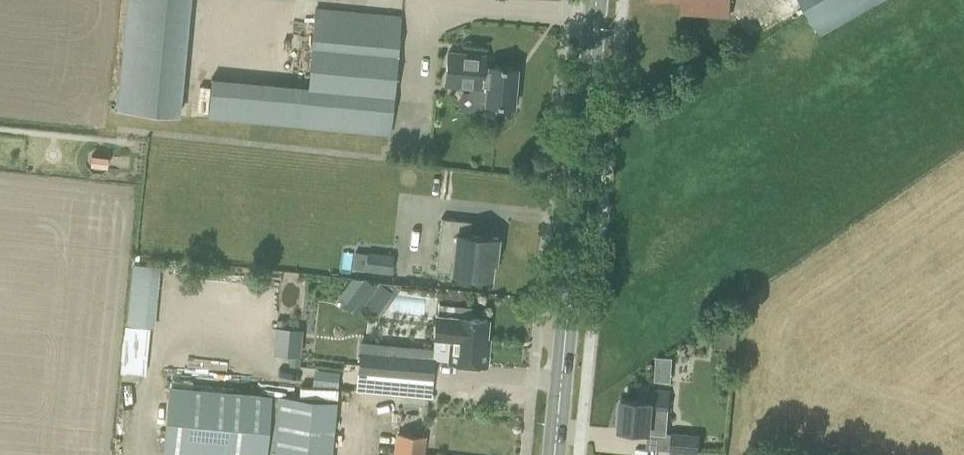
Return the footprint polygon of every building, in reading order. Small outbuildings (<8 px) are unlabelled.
[(116,105),(178,112),(189,0),(125,0),(116,105)] [(681,12),(701,13),(729,15),(730,0),(682,0),(681,12)] [(875,0),(803,0),(821,31),(875,0)] [(206,117),(389,133),(400,14),(316,6),(308,76),(307,82),(209,72),(206,117)] [(443,86),(469,88),(469,87),(476,87),(474,102),(512,105),(516,68),(489,65),(489,66),(485,66),(486,54),(446,50),(443,86)] [(92,155),(90,164),(107,166),(108,157),(92,155)] [(441,218),(435,271),(466,274),(470,282),(478,276),(491,277),(494,253),(497,253),(498,237),(470,234),(471,221),(441,218)] [(355,250),(353,267),(365,269),(367,252),(355,250)] [(393,255),(367,252),(365,269),(391,272),(393,255)] [(159,271),(131,270),(129,326),(157,327),(159,271)] [(380,283),(350,280),(338,297),(359,313),(380,283)] [(439,304),(438,315),(436,315),(434,335),(451,337),(449,361),(486,364),(488,344),(485,343),(487,319),(471,318),(471,308),(439,304)] [(276,326),(274,352),(300,354),(302,327),(276,326)] [(359,351),(357,372),(432,379),(433,358),(394,354),(359,351)] [(675,381),(676,356),(658,355),(656,380),(675,381)] [(357,372),(356,388),(430,394),(432,379),(357,372)] [(269,395),(170,385),(163,453),(186,454),(331,454),(336,402),(316,400),(269,395)] [(618,399),(616,425),(621,426),(620,429),(640,431),(648,431),(648,432),(667,434),(668,432),(671,390),(652,388),(651,396),(638,395),(637,400),(623,399),(618,399)] [(701,435),(672,432),(670,450),(699,453),(701,435)] [(395,454),(423,454),(422,454),(424,437),(398,434),(395,454)]
